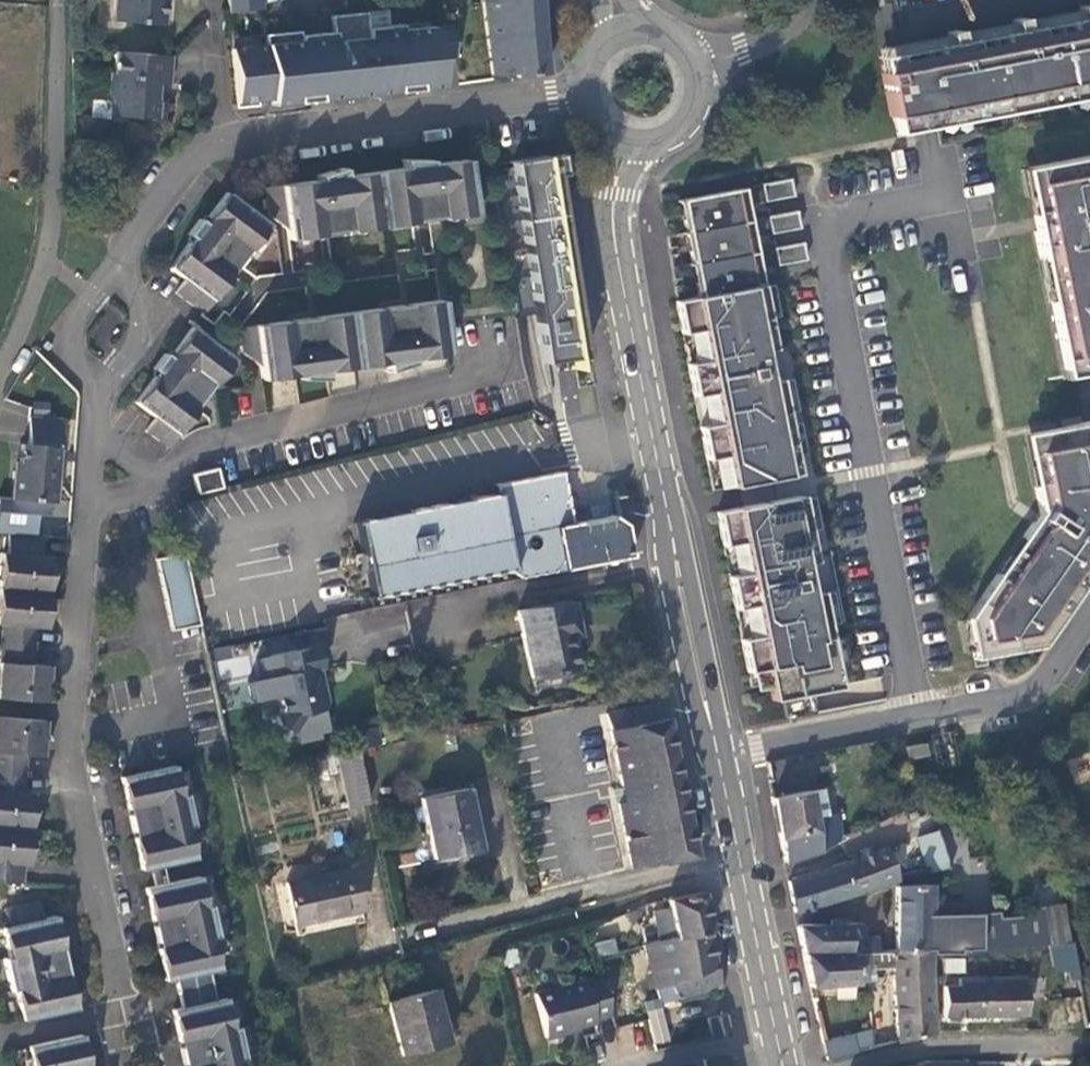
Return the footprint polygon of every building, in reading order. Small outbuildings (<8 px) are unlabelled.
[(113,12),(119,22),(161,25),(163,0),(114,0),(113,12)] [(225,11),(260,8),(259,0),(224,0),(225,11)] [(485,33),(505,31),(507,37),(538,33),(536,0),(480,0),(485,33)] [(1087,5),(1076,8),(1021,19),(1010,21),(956,32),(944,34),(875,47),(878,63),(879,63),(904,58),(920,55),(935,52),(933,44),(970,37),(972,44),(1000,39),(998,31),(1035,24),(1037,31),(1066,26),(1065,18),(1089,13),(1089,5),(1087,5)] [(364,11),(329,15),(331,30),(337,90),(351,88),(352,95),(373,93),(371,86),(439,79),(437,58),(454,56),(450,23),(399,29),(399,23),(366,27),(364,11)] [(920,55),(930,107),(932,114),(1089,83),(1089,13),(1065,18),(1066,26),(1037,31),(1035,24),(998,31),(1000,39),(972,44),(970,37),(933,44),(935,52),(920,55)] [(229,47),(234,102),(269,99),(270,104),(284,102),(284,95),(304,94),(298,34),(298,30),(262,34),(264,44),(229,47)] [(331,30),(298,34),(304,94),(305,100),(352,95),(351,88),(337,90),(331,30)] [(511,72),(512,76),(543,71),(538,33),(507,37),(505,31),(485,33),(488,66),(489,74),(511,72)] [(166,84),(169,54),(111,51),(110,71),(105,71),(104,93),(107,99),(107,114),(161,117),(162,98),(155,97),(156,83),(166,84)] [(904,58),(879,63),(880,71),(879,71),(888,116),(890,115),(906,112),(902,88),(910,87),(904,58)] [(440,85),(439,79),(371,86),(373,93),(440,85)] [(932,114),(930,107),(906,112),(890,115),(893,132),(1089,94),(1089,83),(932,114)] [(557,152),(510,159),(510,160),(540,352),(580,346),(554,173),(560,173),(557,152)] [(1061,375),(1089,369),(1089,152),(1026,165),(1039,228),(1032,229),(1037,258),(1044,256),(1052,297),(1046,298),(1061,375)] [(280,195),(264,197),(267,216),(285,231),(286,239),(318,235),(317,230),(314,209),(321,208),(324,230),(341,227),(339,212),(338,205),(345,204),(346,211),(349,231),(411,222),(408,203),(407,196),(414,195),(415,202),(417,217),(434,215),(431,193),(437,192),(440,213),(440,217),(471,212),(463,160),(428,164),(428,159),(400,159),(401,168),(342,176),(339,167),(314,176),(315,180),(278,185),(280,195)] [(502,173),(494,175),(496,185),(504,184),(502,173)] [(788,177),(759,183),(762,201),(791,195),(788,177)] [(278,185),(262,187),(264,197),(280,195),(278,185)] [(731,189),(683,198),(687,218),(681,220),(684,231),(689,230),(693,250),(687,251),(690,265),(696,263),(699,281),(694,282),(696,296),(750,286),(731,189)] [(434,215),(440,213),(437,192),(431,193),(434,215)] [(251,249),(269,225),(226,193),(202,222),(198,219),(187,235),(191,238),(169,267),(184,280),(175,292),(189,303),(199,291),(211,301),(231,275),(217,264),(210,258),(216,252),(226,239),(230,233),(243,243),(251,249)] [(317,230),(324,230),(321,208),(314,209),(317,230)] [(795,210),(765,215),(768,233),(798,227),(795,210)] [(239,248),(243,243),(230,233),(226,239),(239,248)] [(801,241),(771,248),(774,265),(804,259),(801,241)] [(222,257),(216,252),(210,258),(217,264),(222,257)] [(696,296),(678,300),(683,333),(699,330),(704,360),(687,363),(694,396),(711,393),(717,423),(699,426),(706,459),(724,456),(729,487),(797,473),(778,378),(767,380),(761,350),(772,348),(759,284),(750,286),(696,296)] [(201,313),(211,301),(199,291),(189,303),(201,312),(201,313)] [(403,322),(400,306),(385,308),(387,325),(380,326),(377,309),(347,313),(355,367),(384,362),(385,371),(410,363),(409,360),(411,358),(447,353),(440,300),(406,305),(409,321),(403,322)] [(400,306),(403,322),(409,321),(406,305),(400,306)] [(387,325),(385,308),(377,309),(380,326),(387,325)] [(311,336),(308,319),(291,321),(294,339),(288,340),(285,322),(252,327),(254,336),(239,338),(241,352),(259,366),(261,380),(298,375),(299,380),(325,380),(324,372),(355,367),(347,313),(314,318),(317,336),(311,336)] [(308,319),(311,336),(317,336),(314,318),(308,319)] [(285,322),(288,340),(294,339),(291,321),(285,322)] [(215,384),(235,359),(191,327),(168,357),(164,354),(152,369),(156,372),(135,400),(155,417),(145,430),(155,438),(165,425),(177,434),(197,409),(182,398),(175,392),(179,387),(190,373),(194,368),(207,378),(215,384)] [(239,338),(254,336),(252,327),(237,329),(239,338)] [(580,346),(540,352),(541,362),(582,356),(580,346)] [(202,383),(207,378),(194,368),(190,373),(202,383)] [(186,392),(179,387),(175,392),(182,398),(186,392)] [(53,502),(59,420),(27,418),(25,445),(19,444),(17,472),(12,471),(10,499),(53,502)] [(966,616),(974,657),(1040,644),(1089,570),(1089,419),(1029,431),(1039,482),(1032,483),(1037,510),(1019,536),(1025,540),(1002,574),(996,571),(966,616)] [(178,435),(177,434),(165,425),(155,438),(168,448),(178,435)] [(494,481),(495,490),(354,519),(369,593),(504,566),(521,574),(553,568),(563,553),(575,563),(632,552),(624,522),(611,512),(606,513),(589,515),(574,518),(563,466),(494,481)] [(216,468),(192,473),(196,493),(220,487),(216,468)] [(801,494),(716,511),(723,546),(740,542),(746,572),(729,576),(735,609),(753,605),(757,625),(739,628),(748,672),(765,668),(772,700),(781,698),(785,718),(816,712),(812,692),(839,686),(820,590),(809,592),(803,562),(814,560),(801,494)] [(588,511),(589,515),(606,513),(605,507),(588,511)] [(42,536),(8,534),(6,554),(0,553),(0,589),(48,592),(49,579),(45,575),(49,570),(50,557),(41,556),(42,536)] [(157,559),(173,630),(198,624),(200,624),(185,553),(157,559)] [(48,592),(0,589),(0,643),(34,646),(36,628),(45,628),(46,614),(43,610),(47,605),(48,592)] [(517,609),(530,676),(578,666),(569,623),(577,622),(572,600),(565,602),(564,599),(517,609)] [(44,700),(45,689),(41,684),(45,680),(47,667),(32,666),(34,646),(0,643),(0,697),(44,700)] [(316,646),(257,660),(260,674),(269,679),(272,694),(280,698),(283,707),(277,717),(278,725),(289,733),(294,731),(301,720),(300,714),(321,710),(325,701),(324,693),(319,689),(314,670),(321,668),(316,646)] [(630,868),(692,855),(661,702),(605,713),(620,785),(643,780),(646,797),(624,802),(616,804),(630,868)] [(43,721),(18,719),(0,717),(0,772),(23,774),(25,754),(40,756),(41,741),(36,736),(36,734),(42,729),(43,721)] [(367,729),(346,733),(349,751),(358,749),(370,747),(367,729)] [(317,738),(321,756),(336,753),(349,751),(346,733),(317,738)] [(925,741),(905,745),(907,758),(928,754),(925,741)] [(347,806),(369,802),(358,749),(349,751),(336,753),(347,806)] [(182,794),(176,769),(173,766),(122,777),(128,807),(152,803),(157,832),(134,836),(141,868),(194,857),(188,827),(194,826),(187,793),(182,794)] [(28,830),(29,815),(26,812),(30,807),(31,794),(22,794),(23,774),(0,772),(0,827),(28,830)] [(620,785),(624,802),(646,797),(643,780),(620,785)] [(479,849),(466,788),(421,797),(434,859),(479,849)] [(814,821),(809,793),(809,789),(772,797),(784,859),(819,848),(814,821)] [(157,832),(152,803),(128,807),(134,836),(157,832)] [(839,816),(814,821),(819,848),(841,838),(841,834),(839,816)] [(18,883),(20,863),(25,864),(27,848),(23,844),(27,839),(28,830),(0,827),(0,882),(18,883)] [(930,832),(915,837),(925,868),(946,862),(934,827),(929,829),(930,832)] [(884,846),(842,861),(853,891),(895,875),(884,846)] [(815,870),(824,900),(853,891),(842,861),(815,870)] [(295,926),(363,911),(354,869),(286,884),(295,926)] [(787,879),(793,909),(824,900),(815,870),(787,879)] [(205,906),(199,876),(167,883),(145,888),(152,919),(175,913),(181,943),(158,948),(165,980),(174,978),(208,970),(219,968),(212,938),(218,937),(211,905),(205,906)] [(929,882),(895,883),(894,933),(894,946),(929,947),(929,950),(958,949),(958,946),(979,944),(979,940),(976,910),(932,912),(929,882)] [(651,913),(658,941),(706,929),(699,893),(665,901),(667,909),(651,913)] [(37,949),(61,944),(54,914),(41,917),(36,899),(3,907),(6,924),(1,925),(7,954),(2,955),(10,987),(15,986),(21,1016),(74,1005),(67,974),(43,979),(37,949)] [(1035,941),(1063,936),(1057,901),(1029,905),(1035,941)] [(997,910),(976,910),(979,940),(998,938),(997,910)] [(181,943),(175,913),(152,919),(158,948),(181,943)] [(860,920),(795,922),(801,950),(866,948),(877,948),(877,934),(861,934),(860,920)] [(642,945),(653,990),(668,986),(662,963),(688,956),(687,953),(710,946),(706,929),(658,941),(642,945)] [(1030,942),(1035,970),(1052,968),(1051,962),(1065,961),(1068,976),(1075,975),(1068,935),(1063,936),(1035,941),(1030,942)] [(67,974),(61,944),(37,949),(43,979),(67,974)] [(680,998),(718,986),(710,946),(687,953),(688,956),(662,963),(668,986),(680,998)] [(866,948),(866,964),(893,963),(894,999),(930,998),(929,956),(929,950),(929,947),(894,946),(894,947),(877,948),(866,948)] [(854,980),(867,980),(866,964),(866,948),(801,950),(809,985),(855,983),(854,980)] [(192,1065),(240,1065),(238,1056),(243,1055),(236,1023),(231,1024),(226,996),(214,999),(208,970),(174,978),(180,1006),(171,1008),(178,1040),(203,1035),(209,1063),(192,1065)] [(1022,975),(957,976),(957,983),(942,983),(942,1012),(1022,1011),(1022,975)] [(599,977),(584,981),(594,1018),(609,1014),(599,977)] [(593,1018),(594,1018),(584,981),(533,994),(544,1038),(562,1033),(562,1030),(592,1022),(593,1018)] [(446,1044),(432,990),(385,1001),(399,1056),(446,1044)] [(930,998),(894,999),(895,1039),(931,1029),(930,998)] [(644,1014),(647,1026),(661,1021),(658,1010),(644,1014)] [(723,1032),(718,1017),(704,1020),(709,1036),(723,1032)] [(667,1040),(661,1021),(647,1026),(652,1044),(667,1040)] [(87,1063),(80,1032),(27,1044),(32,1065),(75,1065),(87,1063)] [(850,1034),(821,1041),(825,1057),(854,1050),(850,1034)] [(209,1063),(203,1035),(178,1040),(183,1065),(192,1065),(209,1063)]
